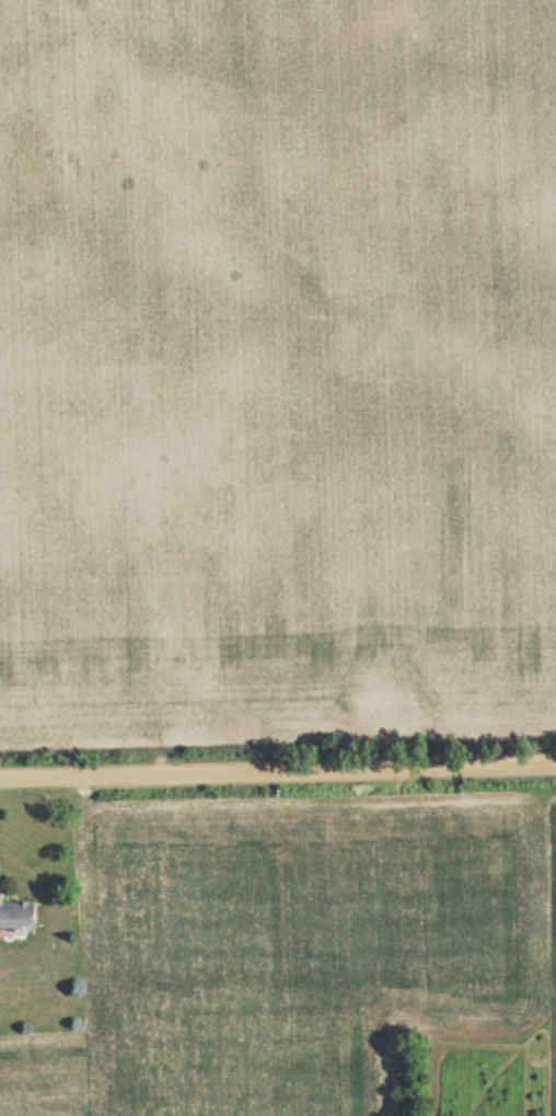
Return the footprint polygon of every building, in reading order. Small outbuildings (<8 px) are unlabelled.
[(32,928),(32,901),(0,901),(0,928),(32,928)]
